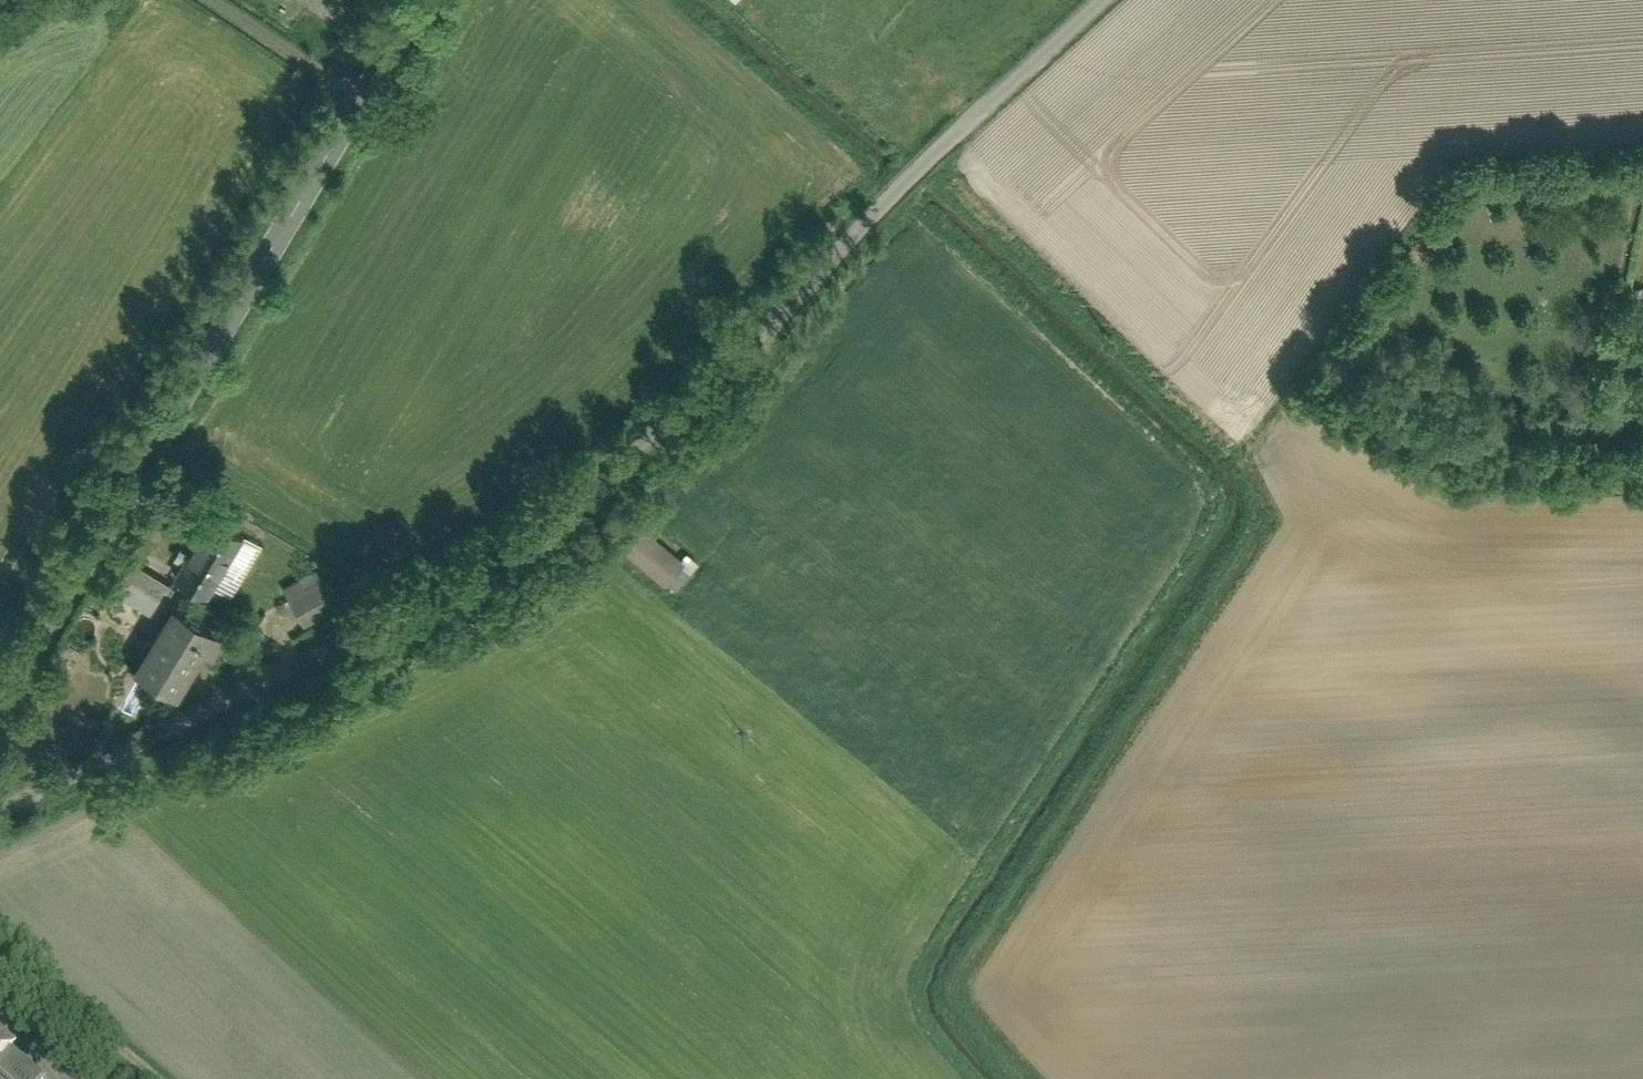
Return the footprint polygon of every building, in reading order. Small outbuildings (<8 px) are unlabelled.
[(644,525),(625,548),(666,582),(685,559),(644,525)] [(205,603),(241,539),(224,529),(213,548),(196,538),(171,584),(205,603)] [(316,572),(283,589),(304,629),(344,608),(329,579),(322,583),(316,572)] [(216,636),(173,610),(134,675),(177,701),(216,636)] [(0,1042),(0,1078),(44,1078),(0,1042)]
